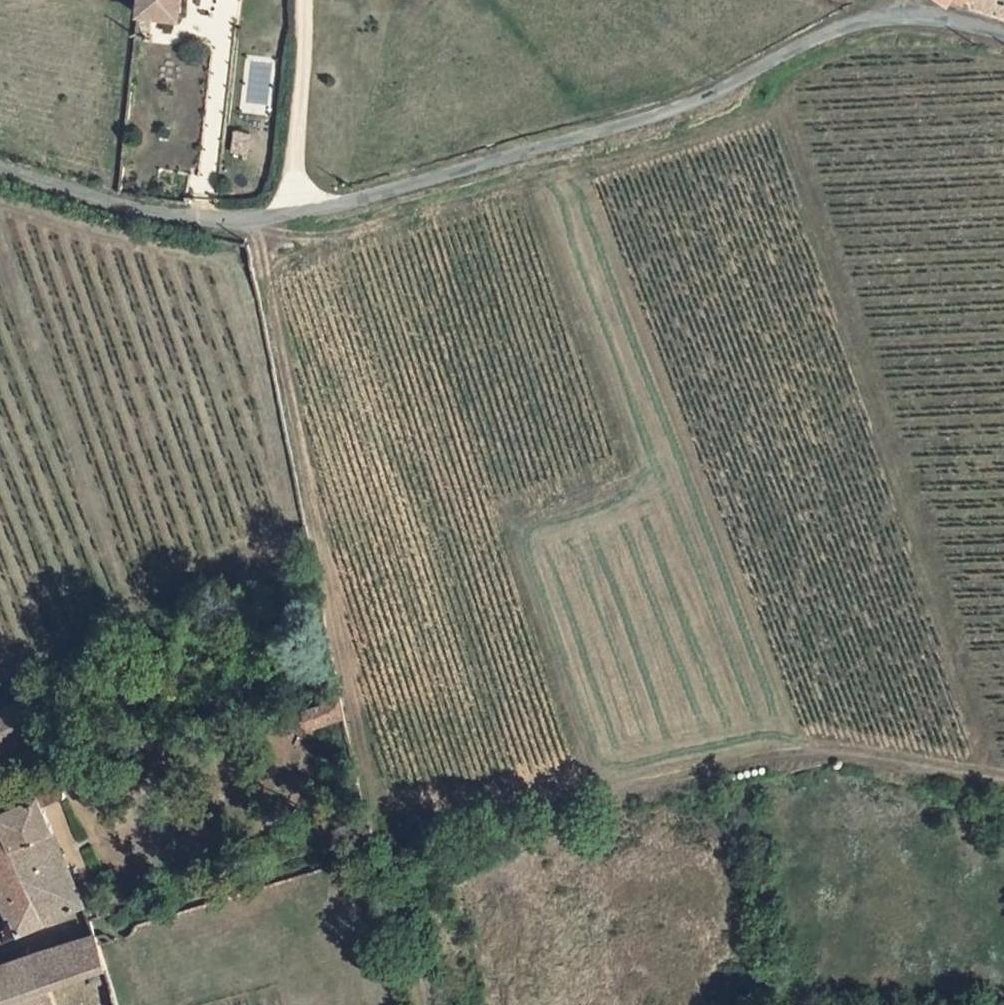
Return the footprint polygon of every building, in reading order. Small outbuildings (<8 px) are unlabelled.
[(954,9),(962,0),(941,0),(954,9)] [(289,724),(321,718),(315,685),(302,687),(305,702),(286,705),(289,724)] [(40,740),(24,704),(0,716),(0,760),(40,740)] [(86,907),(41,808),(65,797),(59,784),(0,810),(0,906),(6,918),(0,921),(0,930),(6,944),(86,907)] [(108,979),(99,937),(63,948),(27,961),(0,973),(0,1004),(54,1004),(51,995),(108,979)]
